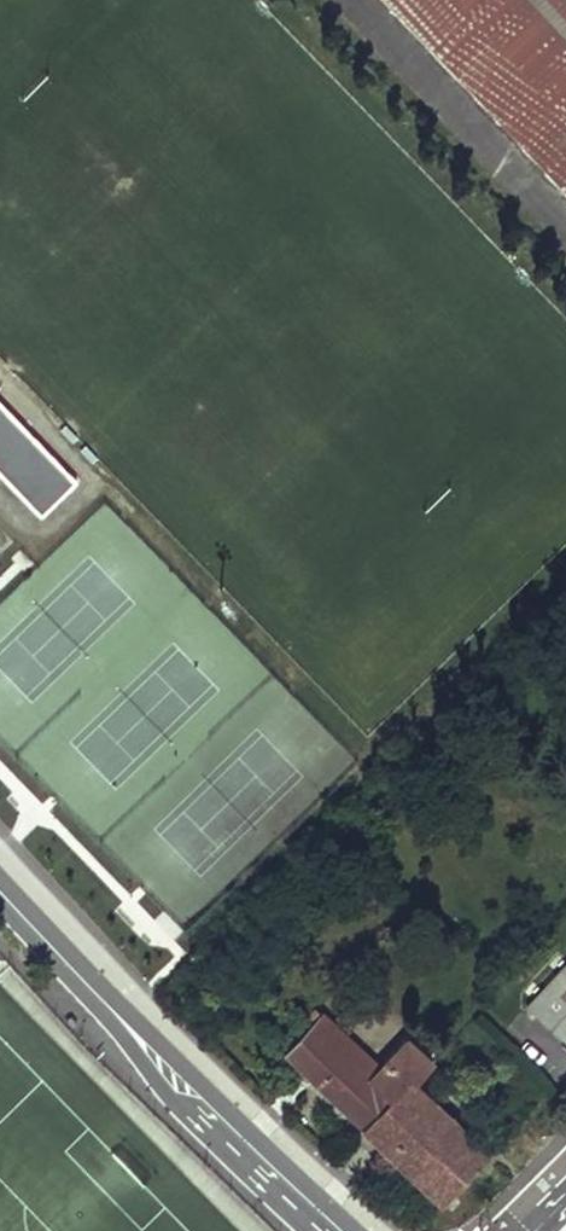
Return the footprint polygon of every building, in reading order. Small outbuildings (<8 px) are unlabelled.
[(565,188),(565,0),(389,0),(565,188)] [(0,397),(0,464),(50,515),(84,482),(0,397)] [(525,1006),(565,1044),(565,963),(525,1006)] [(404,1090),(412,1082),(431,1061),(404,1036),(378,1065),(319,1011),(280,1053),(361,1127),(400,1086),(404,1090)] [(361,1127),(442,1202),(489,1152),(412,1082),(404,1090),(400,1086),(361,1127)]
